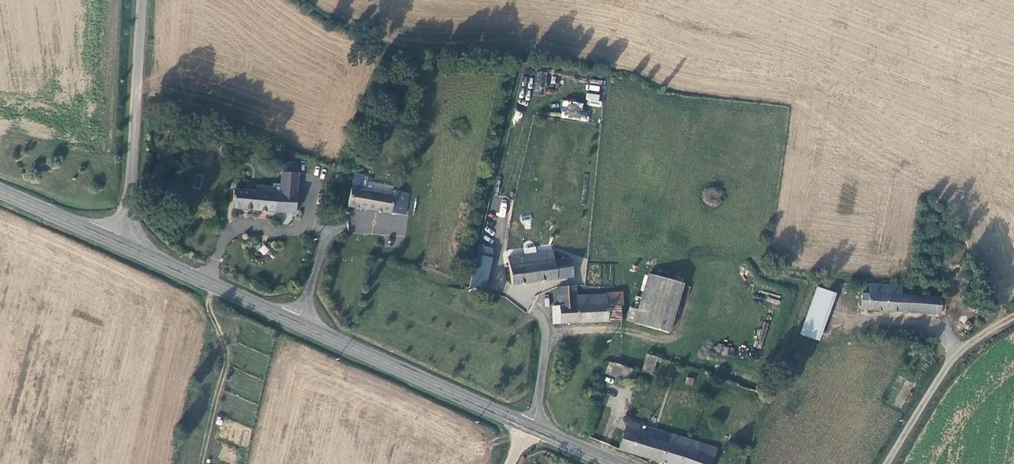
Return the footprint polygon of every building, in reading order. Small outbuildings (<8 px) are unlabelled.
[(586,105),(599,106),(600,94),(587,93),(586,105)] [(561,119),(586,119),(586,102),(561,101),(561,119)] [(233,208),(295,212),(298,173),(295,173),(295,163),(282,162),(281,192),(275,193),(275,188),(257,187),(257,190),(234,189),(233,208)] [(394,191),(393,196),(350,188),(347,205),(390,213),(390,212),(404,215),(408,194),(394,191)] [(498,215),(504,217),(507,204),(501,202),(498,215)] [(490,216),(485,237),(495,239),(499,217),(490,216)] [(485,291),(495,248),(479,244),(469,287),(485,291)] [(572,277),(570,258),(553,259),(552,251),(508,256),(511,284),(572,277)] [(633,322),(667,332),(681,283),(647,274),(633,322)] [(868,293),(862,293),(862,309),(939,313),(940,298),(901,296),(901,285),(868,284),(868,293)] [(558,306),(552,306),(553,324),(607,320),(607,292),(576,294),(575,286),(557,286),(558,306)] [(834,294),(819,288),(802,333),(818,339),(834,294)] [(619,292),(607,292),(607,320),(620,320),(619,292)] [(651,374),(656,357),(646,354),(641,371),(651,374)] [(610,374),(627,380),(631,368),(613,362),(610,374)] [(617,449),(661,462),(670,434),(626,421),(617,449)] [(666,463),(679,463),(688,439),(670,434),(661,462),(666,463)] [(717,448),(688,439),(679,463),(711,463),(717,448)]
